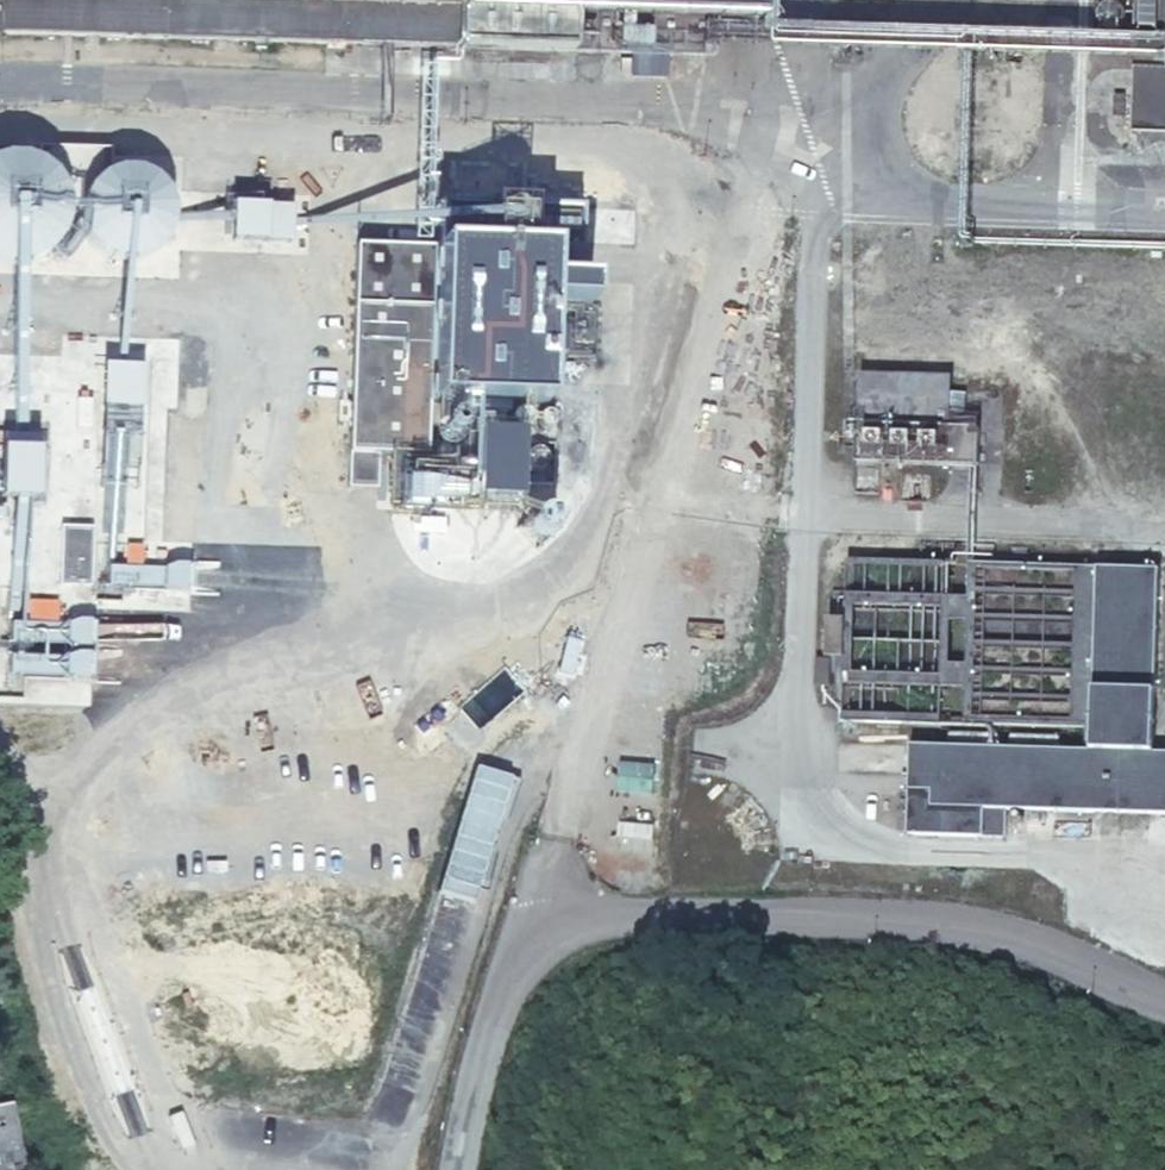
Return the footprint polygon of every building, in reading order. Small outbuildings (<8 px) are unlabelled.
[(161,3),(160,42),(695,57),(697,19),(752,21),(752,0),(76,0),(161,3)] [(1101,5),(1099,48),(1145,49),(1144,86),(1164,86),(1164,0),(1101,0),(1101,5)] [(1164,148),(1164,86),(1144,86),(1142,147),(1164,148)] [(394,290),(382,289),(380,325),(438,328),(440,293),(454,293),(456,259),(395,256),(394,290)] [(224,287),(219,534),(286,535),(293,288),(224,287)] [(296,300),(293,340),(307,341),(310,301),(296,300)] [(852,483),(874,483),(971,487),(971,454),(937,454),(939,400),(854,396),(852,483)] [(76,432),(69,618),(130,620),(137,434),(76,432)] [(850,750),(1087,757),(1086,780),(904,774),(901,861),(1007,865),(1008,842),(1164,849),(1164,784),(1152,784),(1159,584),(856,574),(850,750)] [(15,1105),(0,1109),(0,1169),(29,1169),(15,1105)]
